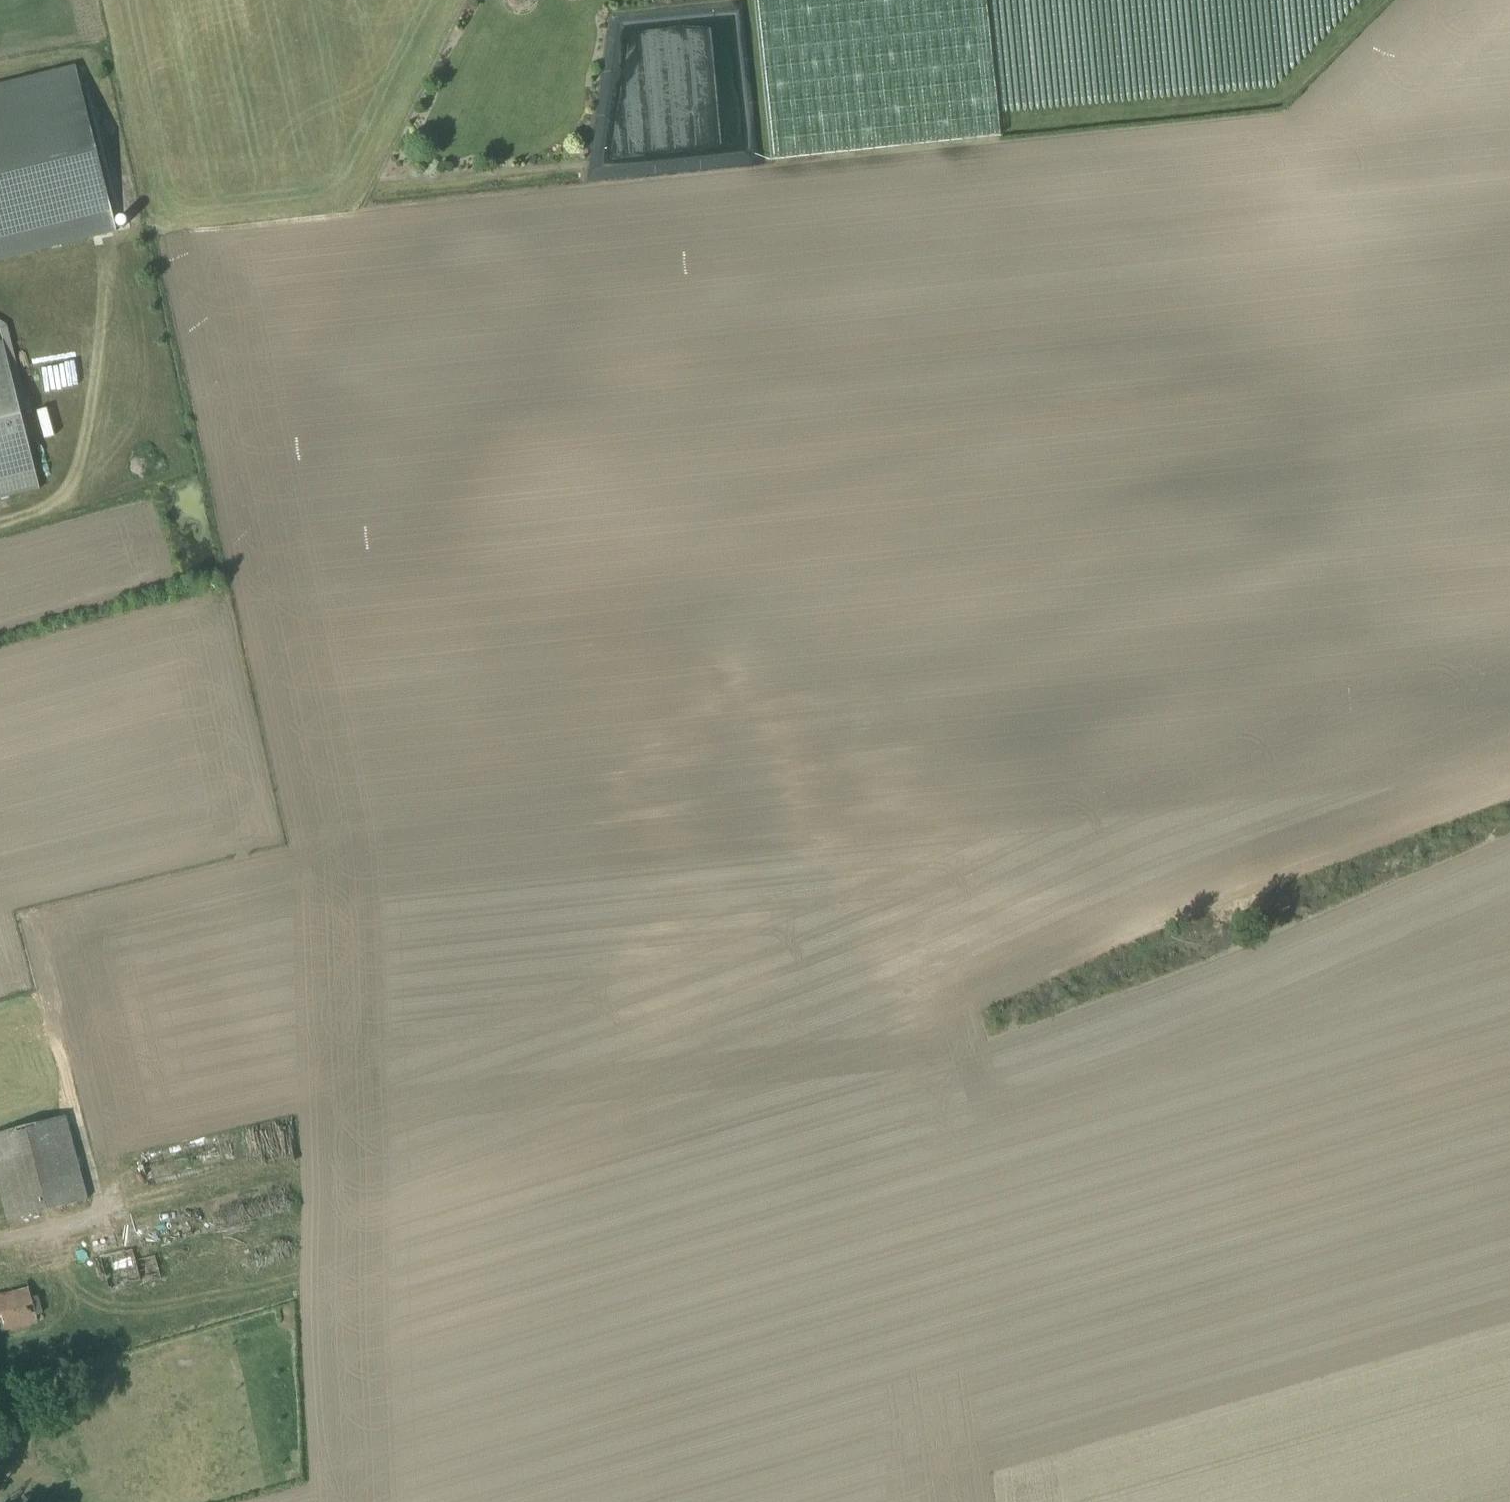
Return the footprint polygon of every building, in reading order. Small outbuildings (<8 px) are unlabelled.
[(987,0),(755,0),(772,160),(1002,137),(987,0)] [(117,232),(75,66),(0,85),(0,261),(117,232)] [(40,489),(4,341),(0,342),(0,499),(40,489)] [(67,1115),(0,1133),(0,1189),(8,1220),(89,1201),(81,1172),(74,1142),(67,1115)] [(135,1259),(132,1248),(101,1257),(110,1290),(142,1282),(143,1285),(163,1280),(155,1253),(135,1259)] [(29,1287),(0,1295),(0,1334),(37,1324),(35,1315),(43,1313),(38,1295),(31,1297),(29,1287)] [(11,1453),(3,1425),(0,1426),(0,1456),(11,1453)]
